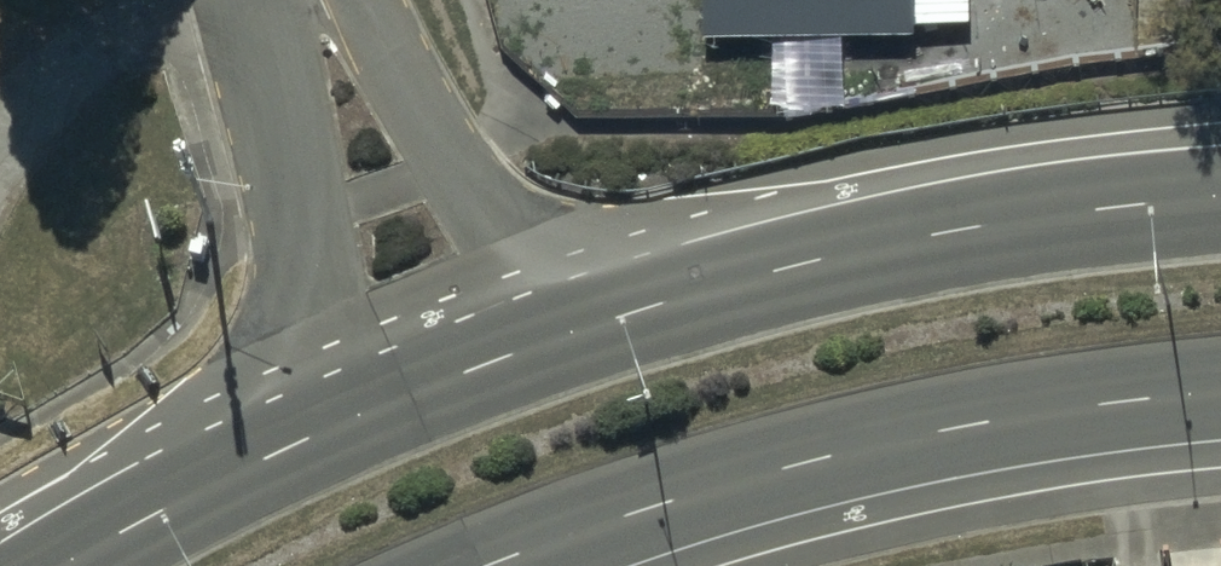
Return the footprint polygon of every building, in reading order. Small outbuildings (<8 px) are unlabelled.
[(701,25),(904,23),(903,0),(701,0),(701,25)]
